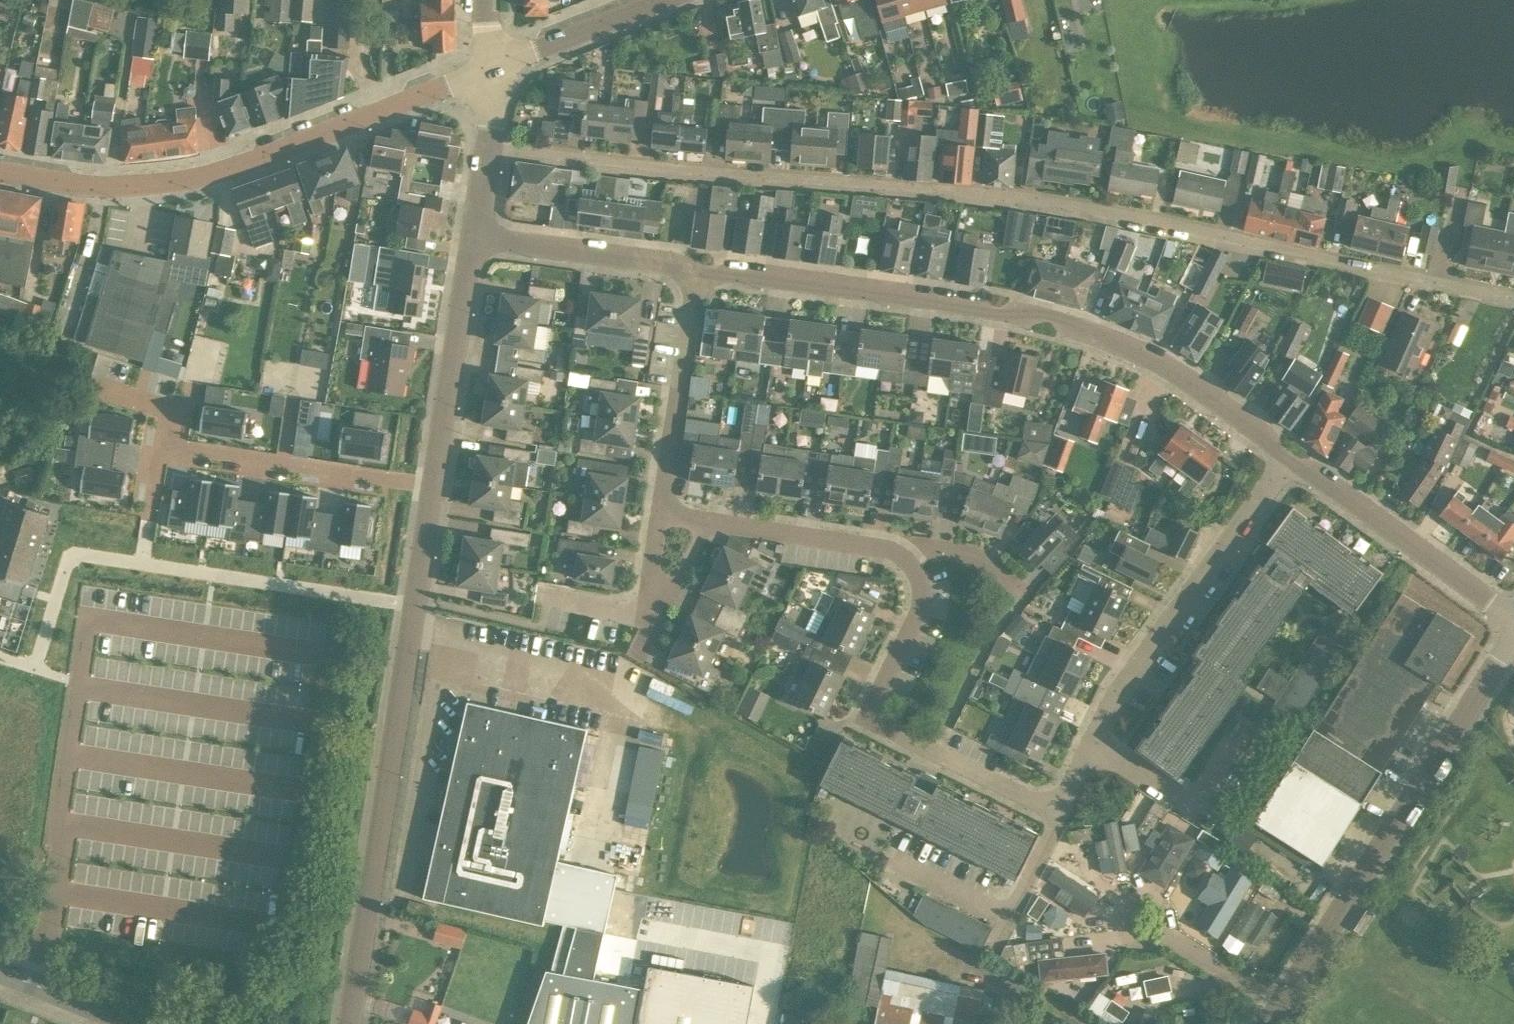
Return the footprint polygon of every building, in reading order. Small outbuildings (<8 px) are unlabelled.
[(221,13),(234,14),(248,14),(249,0),(222,0),(221,13)] [(264,21),(291,23),(293,0),(266,0),(266,6),(271,6),(271,11),(265,11),(264,21)] [(295,6),(313,8),(314,0),(295,0),(295,6)] [(327,48),(349,50),(352,0),(331,0),(327,48)] [(422,22),(456,22),(456,0),(431,0),(431,2),(422,2),(422,22)] [(516,5),(526,5),(526,15),(549,15),(549,0),(516,0),(516,5)] [(740,3),(740,5),(730,7),(731,12),(728,13),(732,38),(756,34),(759,53),(781,49),(775,22),(764,24),(760,0),(755,0),(740,3)] [(827,41),(840,37),(830,10),(833,9),(831,0),(793,0),(798,15),(816,9),(827,41)] [(837,4),(849,0),(853,13),(864,10),(861,0),(836,0),(837,4)] [(900,0),(876,0),(885,31),(906,26),(904,15),(900,0)] [(904,15),(924,10),(921,0),(900,0),(904,15)] [(924,10),(947,4),(946,0),(921,0),(924,10)] [(1008,23),(1026,18),(1022,0),(1002,0),(1008,23)] [(88,26),(108,32),(114,9),(94,4),(88,26)] [(132,56),(154,59),(159,19),(137,16),(132,56)] [(420,21),(401,21),(401,33),(420,33),(420,21)] [(456,22),(422,22),(422,42),(434,42),(434,53),(454,53),(454,43),(456,43),(456,22)] [(312,26),(311,39),(323,40),(324,27),(312,26)] [(779,33),(789,63),(801,59),(791,29),(779,33)] [(212,33),(186,31),(184,58),(210,60),(212,33)] [(709,58),(700,60),(701,73),(712,72),(713,77),(725,74),(719,51),(708,54),(709,58)] [(308,54),(306,80),(304,112),(344,96),(347,57),(308,54)] [(31,79),(34,63),(22,61),(19,76),(31,79)] [(47,101),(45,111),(32,109),(25,153),(46,157),(54,113),(61,70),(37,66),(31,98),(47,101)] [(850,90),(851,93),(871,87),(866,69),(845,76),(846,77),(841,79),(845,91),(850,90)] [(552,86),(549,106),(562,107),(561,113),(572,114),(571,121),(570,139),(586,140),(593,72),(591,72),(589,84),(566,81),(565,88),(552,86)] [(593,72),(586,140),(592,141),(593,137),(608,139),(611,105),(596,103),(597,93),(599,94),(602,74),(593,72)] [(652,73),(650,95),(649,95),(648,108),(661,109),(662,97),(663,97),(666,74),(652,73)] [(786,87),(798,87),(796,73),(785,75),(786,87)] [(280,117),(274,98),(285,94),(278,75),(258,82),(260,89),(245,94),(256,125),(259,124),(262,126),(269,124),(270,120),(280,117)] [(213,96),(229,96),(230,78),(214,77),(213,96)] [(21,78),(17,96),(4,93),(0,113),(0,147),(21,151),(28,118),(23,117),(31,81),(21,78)] [(304,112),(306,80),(289,79),(286,118),(304,112)] [(953,94),(972,90),(970,79),(951,82),(953,94)] [(1019,81),(993,87),(997,106),(1023,99),(1019,81)] [(84,126),(80,160),(106,164),(112,121),(113,121),(117,97),(115,97),(117,84),(106,83),(104,95),(95,94),(94,103),(90,103),(88,117),(92,118),(91,126),(84,126)] [(898,89),(901,98),(917,94),(914,84),(898,89)] [(940,85),(927,88),(929,98),(942,96),(940,85)] [(214,105),(218,119),(222,118),(228,135),(238,132),(242,134),(248,131),(250,128),(253,127),(242,96),(214,105)] [(647,124),(645,142),(653,143),(653,148),(668,149),(668,152),(678,153),(678,150),(679,150),(684,99),(672,98),(671,113),(667,113),(665,113),(663,113),(661,114),(660,115),(659,116),(657,118),(657,119),(657,125),(647,124)] [(888,98),(886,119),(900,120),(902,99),(888,98)] [(611,105),(608,139),(631,142),(631,140),(632,122),(646,124),(648,101),(635,99),(634,108),(625,107),(611,105)] [(684,99),(679,150),(704,153),(706,129),(691,128),(694,105),(683,104),(684,99)] [(916,115),(931,116),(933,102),(903,99),(901,125),(915,126),(916,115)] [(704,125),(717,126),(720,101),(706,100),(704,125)] [(1125,119),(1121,100),(1104,104),(1108,122),(1125,119)] [(727,159),(748,161),(751,122),(739,121),(741,105),(720,103),(716,145),(728,146),(727,159)] [(177,122),(173,123),(177,155),(200,152),(194,106),(176,109),(177,122)] [(769,162),(771,132),(782,133),(784,108),(763,106),(762,123),(751,122),(748,161),(769,162)] [(960,138),(959,146),(943,145),(940,180),(970,183),(974,148),(978,109),(961,107),(958,138),(960,138)] [(784,108),(782,133),(794,133),(793,149),(792,164),(813,165),(816,127),(804,126),(805,110),(784,108)] [(816,127),(813,165),(834,167),(835,154),(847,154),(850,113),(828,111),(827,128),(816,127)] [(979,112),(975,145),(988,147),(990,128),(992,128),(994,114),(979,112)] [(151,158),(148,126),(141,126),(140,117),(122,119),(121,129),(120,129),(124,161),(151,158)] [(543,121),(541,137),(553,138),(555,122),(543,121)] [(51,157),(80,160),(84,126),(56,122),(51,157)] [(173,123),(148,126),(151,158),(177,155),(173,123)] [(402,176),(399,192),(409,194),(411,181),(412,181),(417,153),(416,153),(422,123),(419,134),(393,130),(392,139),(377,136),(371,166),(402,172),(401,176),(402,176)] [(452,128),(422,123),(416,153),(417,153),(446,159),(442,179),(454,181),(462,138),(451,136),(452,128)] [(1109,190),(1121,192),(1122,190),(1154,196),(1159,169),(1132,164),(1134,152),(1131,152),(1135,130),(1112,125),(1108,145),(1118,146),(1114,165),(1113,165),(1109,190)] [(1032,143),(1028,166),(1045,169),(1043,179),(1056,181),(1056,179),(1089,184),(1091,174),(1098,175),(1102,154),(1098,154),(1082,151),(1080,149),(1081,141),(1066,139),(1066,135),(1051,132),(1048,145),(1047,145),(1032,143)] [(909,135),(904,178),(931,180),(935,138),(909,135)] [(859,166),(886,168),(889,138),(862,136),(859,166)] [(1200,145),(1181,141),(1176,159),(1195,164),(1200,145)] [(983,184),(1012,187),(1016,145),(1003,144),(1003,148),(987,147),(983,184)] [(1235,148),(1230,171),(1244,174),(1249,151),(1235,148)] [(347,150),(320,159),(331,190),(331,192),(348,185),(346,199),(357,201),(360,181),(358,182),(347,150)] [(1246,181),(1260,185),(1267,156),(1252,152),(1246,181)] [(1314,179),(1316,158),(1304,157),(1302,178),(1314,179)] [(331,190),(320,159),(300,166),(317,214),(326,210),(320,195),(331,192),(331,190)] [(571,170),(515,163),(510,198),(553,204),(556,183),(570,185),(571,170)] [(1328,163),(1323,189),(1341,192),(1346,167),(1328,163)] [(293,168),(261,180),(272,210),(288,204),(295,225),(307,221),(300,200),(304,199),(293,168)] [(1268,236),(1295,242),(1305,195),(1304,194),(1300,211),(1286,208),(1288,201),(1291,201),(1293,191),(1291,190),(1296,172),(1284,169),(1278,193),(1277,193),(1268,236)] [(1187,203),(1219,210),(1226,181),(1181,171),(1174,202),(1186,204),(1187,203)] [(579,223),(610,227),(617,177),(598,175),(594,201),(582,200),(579,223)] [(617,177),(610,227),(642,232),(643,224),(658,226),(662,201),(628,197),(630,179),(617,177)] [(272,210),(261,180),(234,189),(254,248),(274,241),(265,212),(272,210)] [(411,181),(409,194),(446,200),(448,187),(412,181),(411,181)] [(693,246),(720,249),(724,217),(734,218),(738,188),(713,185),(709,215),(697,213),(693,246)] [(26,287),(34,240),(42,198),(0,190),(0,282),(26,287)] [(1243,230),(1268,236),(1277,193),(1266,190),(1263,202),(1251,199),(1243,230)] [(409,194),(399,192),(397,203),(403,204),(397,234),(427,240),(430,225),(441,227),(446,200),(409,194)] [(733,251),(759,255),(765,211),(773,212),(775,197),(754,194),(750,219),(738,217),(733,251)] [(1305,195),(1295,242),(1318,248),(1329,205),(1322,203),(1316,196),(1315,197),(1305,195)] [(853,196),(850,216),(862,218),(864,206),(876,208),(878,197),(853,196)] [(1340,197),(1334,222),(1349,225),(1354,200),(1340,197)] [(1387,209),(1376,253),(1402,259),(1409,229),(1394,225),(1401,199),(1390,197),(1387,209)] [(44,238),(42,252),(63,256),(66,239),(78,241),(84,205),(56,200),(50,239),(44,238)] [(926,201),(924,211),(934,212),(935,202),(930,201),(926,201)] [(1467,266),(1495,271),(1502,232),(1481,228),(1486,205),(1468,201),(1463,225),(1474,227),(1467,266)] [(1350,247),(1376,253),(1387,209),(1373,206),(1370,219),(1358,216),(1354,231),(1346,229),(1343,243),(1351,245),(1350,247)] [(793,209),(781,207),(773,256),(799,260),(805,226),(791,224),(793,209)] [(803,260),(834,265),(842,215),(821,212),(821,213),(810,211),(803,260)] [(1035,215),(1021,212),(1014,247),(1027,251),(1035,215)] [(913,274),(941,279),(951,231),(939,229),(941,216),(925,213),(913,274)] [(1042,237),(1054,240),(1072,243),(1077,221),(1047,216),(1042,237)] [(170,261),(169,279),(182,282),(184,265),(194,267),(203,268),(205,257),(212,223),(178,217),(178,221),(175,221),(173,231),(176,232),(172,251),(170,261)] [(366,224),(357,223),(355,232),(365,234),(366,224)] [(1417,251),(1433,255),(1439,227),(1423,223),(1417,251)] [(236,230),(216,226),(211,252),(218,254),(214,273),(231,277),(235,256),(231,255),(236,230)] [(879,270),(908,274),(917,234),(888,229),(879,270)] [(1495,271),(1513,275),(1513,235),(1502,232),(1495,271)] [(975,249),(977,235),(964,233),(957,281),(982,285),(988,251),(975,249)] [(295,237),(293,250),(309,253),(311,240),(295,237)] [(1108,263),(1126,272),(1131,260),(1135,261),(1141,248),(1118,238),(1108,263)] [(423,268),(409,265),(411,251),(380,246),(374,284),(394,287),(390,311),(420,316),(425,288),(420,287),(423,268)] [(1109,251),(1101,249),(1097,262),(1106,264),(1109,251)] [(1205,268),(1199,280),(1213,287),(1228,255),(1214,249),(1205,268)] [(170,261),(115,250),(86,344),(144,362),(154,329),(166,289),(169,279),(170,261)] [(284,251),(281,267),(292,269),(294,253),(284,251)] [(1066,259),(1064,267),(1055,301),(1083,309),(1095,267),(1066,259)] [(1027,293),(1055,301),(1064,267),(1036,260),(1027,293)] [(1178,285),(1193,292),(1199,280),(1205,268),(1190,260),(1178,285)] [(1288,268),(1284,286),(1300,289),(1304,271),(1288,268)] [(1104,316),(1132,328),(1146,294),(1135,290),(1139,280),(1123,273),(1118,283),(1104,316)] [(504,294),(500,318),(537,324),(541,300),(555,302),(557,289),(530,285),(528,298),(504,294)] [(1146,294),(1132,328),(1159,339),(1178,295),(1160,288),(1156,298),(1146,294)] [(166,289),(154,329),(167,333),(176,301),(170,299),(172,291),(166,289)] [(588,330),(612,333),(617,296),(593,293),(589,317),(576,315),(573,342),(586,344),(588,330)] [(23,322),(28,304),(0,294),(0,314),(23,322)] [(617,296),(612,333),(635,336),(632,363),(647,365),(652,325),(638,323),(641,299),(617,296)] [(1357,322),(1382,333),(1393,307),(1369,296),(1357,322)] [(29,302),(28,304),(23,322),(22,323),(34,326),(41,306),(29,302)] [(1259,309),(1246,302),(1233,325),(1246,332),(1259,309)] [(1223,319),(1198,303),(1171,345),(1196,361),(1223,319)] [(47,331),(54,310),(42,306),(35,327),(47,331)] [(700,355),(736,360),(742,313),(719,310),(716,333),(704,332),(700,355)] [(736,360),(772,365),(775,341),(762,340),(766,316),(742,313),(736,360)] [(1387,350),(1383,348),(1377,361),(1413,377),(1435,327),(1403,313),(1387,350)] [(537,324),(500,318),(496,343),(520,346),(518,359),(545,363),(547,350),(533,348),(537,324)] [(806,375),(807,375),(814,323),(790,320),(787,343),(775,341),(772,365),(807,370),(806,375)] [(1308,327),(1293,320),(1278,352),(1292,359),(1308,327)] [(357,388),(368,389),(368,390),(403,396),(408,369),(412,369),(415,347),(410,346),(412,332),(347,322),(345,332),(364,335),(360,359),(361,359),(357,388)] [(1447,341),(1458,346),(1467,327),(1456,322),(1447,341)] [(823,372),(843,375),(846,351),(834,349),(837,326),(814,323),(807,375),(822,377),(823,372)] [(858,365),(880,368),(885,332),(862,329),(859,353),(846,351),(843,375),(856,376),(858,365)] [(902,383),(914,384),(917,361),(905,359),(908,336),(885,332),(880,368),(894,370),(893,376),(895,379),(902,380),(902,383)] [(929,374),(952,378),(956,342),(933,339),(930,362),(917,361),(914,384),(927,386),(929,374)] [(971,403),(984,404),(988,376),(989,370),(976,369),(979,345),(956,342),(952,378),(974,381),(971,403)] [(299,365),(326,370),(329,353),(302,348),(299,365)] [(1321,383),(1333,388),(1349,354),(1337,349),(1321,383)] [(988,376),(984,404),(1001,408),(1005,391),(1027,396),(1036,357),(1008,351),(1001,379),(988,376)] [(1244,356),(1225,382),(1245,396),(1263,370),(1270,359),(1261,354),(1255,365),(1244,356)] [(1497,372),(1510,378),(1513,368),(1513,364),(1502,360),(1497,372)] [(491,375),(488,399),(524,405),(528,381),(542,383),(544,370),(517,366),(515,379),(491,375)] [(1272,396),(1278,400),(1268,413),(1289,429),(1307,404),(1301,400),(1314,382),(1303,374),(1289,391),(1280,385),(1272,396)] [(601,402),(599,417),(636,422),(640,398),(616,394),(618,381),(591,377),(587,400),(601,402)] [(711,381),(692,379),(689,395),(709,397),(711,381)] [(1085,437),(1098,442),(1106,418),(1116,421),(1120,409),(1128,390),(1105,382),(1102,389),(1084,382),(1073,409),(1092,416),(1085,437)] [(1337,413),(1344,399),(1325,390),(1302,439),(1327,456),(1346,417),(1337,413)] [(1513,402),(1513,394),(1505,390),(1502,397),(1513,402)] [(301,399),(297,423),(298,423),(309,424),(313,401),(301,399)] [(524,405),(488,399),(484,424),(508,427),(506,440),(533,445),(535,431),(521,429),(524,405)] [(1482,409),(1493,414),(1496,405),(1486,400),(1482,409)] [(1353,465),(1364,473),(1378,455),(1354,438),(1359,431),(1367,437),(1380,420),(1358,403),(1345,421),(1347,422),(1341,430),(1348,435),(1330,459),(1348,472),(1353,465)] [(248,412),(204,406),(201,432),(244,438),(248,412)] [(79,434),(77,450),(114,456),(117,442),(131,444),(135,419),(92,412),(88,435),(79,434)] [(1513,429),(1513,416),(1510,415),(1506,426),(1513,429)] [(692,416),(689,430),(721,435),(723,421),(692,416)] [(636,422),(599,417),(597,430),(583,427),(579,452),(606,456),(608,443),(633,447),(636,422)] [(1423,460),(1401,493),(1418,505),(1440,472),(1444,465),(1446,466),(1464,425),(1448,418),(1443,429),(1436,425),(1422,452),(1430,458),(1427,463),(1423,460)] [(775,493),(779,494),(787,446),(765,443),(768,425),(756,423),(754,434),(752,447),(764,449),(757,491),(760,491),(762,495),(773,496),(775,493)] [(1170,460),(1179,466),(1200,438),(1181,425),(1147,472),(1156,479),(1170,460)] [(343,426),(339,452),(380,458),(382,459),(386,433),(384,433),(343,426)] [(690,480),(712,483),(719,436),(685,431),(681,455),(694,457),(690,480)] [(749,465),(752,447),(754,434),(742,432),(741,440),(719,436),(712,483),(734,487),(737,463),(749,465)] [(964,432),(962,448),(969,449),(972,433),(964,432)] [(1062,473),(1074,442),(1054,434),(1042,466),(1062,473)] [(1200,438),(1179,466),(1190,474),(1179,490),(1188,497),(1198,484),(1205,490),(1217,474),(1209,469),(1220,453),(1200,438)] [(1462,438),(1452,461),(1467,467),(1477,445),(1462,438)] [(806,462),(818,464),(820,452),(787,446),(779,494),(801,497),(806,462)] [(479,456),(475,480),(526,488),(532,451),(505,447),(503,460),(479,456)] [(545,447),(542,459),(559,462),(562,450),(545,447)] [(852,469),(846,504),(868,508),(872,484),(884,486),(888,462),(889,450),(877,449),(873,472),(852,469)] [(890,450),(889,450),(888,462),(900,464),(901,456),(889,454),(890,450)] [(1486,460),(1501,466),(1505,456),(1490,450),(1486,460)] [(113,471),(115,457),(78,451),(75,467),(84,468),(80,491),(123,498),(127,473),(113,471)] [(825,501),(846,504),(852,469),(854,457),(820,452),(818,464),(816,476),(828,478),(825,501)] [(1501,466),(1513,472),(1513,460),(1505,456),(1501,466)] [(589,484),(587,498),(624,503),(628,479),(603,475),(606,462),(579,458),(575,482),(589,484)] [(1099,497),(1110,502),(1125,464),(1114,459),(1099,497)] [(1125,464),(1110,502),(1120,506),(1135,468),(1125,464)] [(953,482),(956,470),(956,469),(943,467),(941,483),(919,479),(914,515),(936,518),(941,483),(953,482)] [(959,522),(980,529),(997,482),(996,485),(956,470),(953,482),(971,489),(959,522)] [(892,511),(914,515),(919,479),(898,476),(892,511)] [(173,488),(167,526),(184,529),(186,520),(208,523),(215,481),(190,477),(188,491),(173,488)] [(997,482),(980,529),(1001,537),(1017,492),(1032,497),(1037,486),(1012,477),(1009,486),(997,482)] [(526,488),(475,480),(471,505),(495,508),(493,522),(520,526),(524,501),(510,499),(512,487),(526,489),(526,488)] [(215,481),(208,523),(230,527),(229,536),(245,538),(251,500),(237,498),(239,484),(215,481)] [(251,500),(245,538),(262,541),(263,532),(285,535),(292,493),(268,489),(266,503),(251,500)] [(292,493),(285,535),(308,539),(306,548),(323,550),(329,512),(314,510),(316,496),(292,493)] [(1440,514),(1461,530),(1474,512),(1453,497),(1440,514)] [(624,503),(587,498),(583,521),(569,519),(567,533),(594,537),(596,524),(620,528),(624,503)] [(29,579),(49,515),(0,500),(0,570),(29,579)] [(329,512),(323,550),(339,553),(341,544),(364,547),(366,532),(367,532),(370,533),(372,520),(369,520),(368,520),(370,505),(345,501),(343,515),(329,512)] [(1192,654),(1200,660),(1135,749),(1172,776),(1238,686),(1230,680),(1296,591),(1284,582),(1296,566),(1357,610),(1383,573),(1293,507),(1266,543),(1267,544),(1255,561),(1259,564),(1192,654)] [(1481,545),(1501,560),(1513,543),(1513,542),(1513,541),(1513,514),(1508,509),(1494,527),(1481,545)] [(1461,530),(1481,545),(1494,527),(1474,512),(1461,530)] [(1020,549),(1038,565),(1056,546),(1064,554),(1081,537),(1064,521),(1054,531),(1045,522),(1020,549)] [(1166,552),(1184,561),(1199,532),(1180,523),(1166,552)] [(466,537),(462,561),(499,567),(503,543),(529,547),(531,534),(492,528),(490,541),(466,537)] [(1117,568),(1149,583),(1160,562),(1136,551),(1142,540),(1120,529),(1110,550),(1122,557),(1117,568)] [(591,543),(568,539),(564,564),(578,566),(576,578),(611,584),(615,560),(589,556),(591,543)] [(1077,558),(1090,565),(1098,550),(1084,543),(1082,546),(1080,545),(1075,555),(1078,556),(1077,558)] [(725,547),(714,569),(748,586),(759,564),(771,570),(777,558),(753,546),(747,558),(725,547)] [(499,567),(462,561),(458,586),(482,590),(480,603),(507,607),(509,593),(496,591),(499,567)] [(1096,583),(1086,603),(1119,619),(1128,599),(1106,588),(1111,577),(1083,563),(1078,574),(1096,583)] [(714,569),(703,591),(725,602),(719,614),(744,626),(750,614),(737,607),(748,586),(714,569)] [(825,615),(865,635),(875,615),(854,605),(868,577),(839,573),(835,581),(842,585),(836,596),(835,595),(825,615)] [(1378,617),(1394,628),(1413,597),(1398,587),(1378,617)] [(1410,639),(1429,608),(1413,597),(1394,628),(1410,639)] [(1061,628),(1065,630),(1082,639),(1088,628),(1109,638),(1119,619),(1086,603),(1077,622),(1066,617),(1061,628)] [(1426,650),(1445,619),(1429,608),(1410,639),(1426,650)] [(1015,634),(1032,620),(1026,613),(1009,627),(1015,634)] [(692,614),(681,637),(715,653),(725,631),(714,625),(692,614)] [(825,615),(816,633),(782,616),(776,629),(800,641),(808,645),(822,652),(827,641),(856,655),(857,652),(862,651),(867,641),(865,636),(866,635),(825,615)] [(1442,661),(1461,630),(1445,619),(1426,650),(1442,661)] [(1045,634),(1035,653),(1081,676),(1091,656),(1059,641),(1065,630),(1061,628),(1054,625),(1048,636),(1045,634)] [(1265,717),(1289,732),(1347,641),(1323,626),(1265,717)] [(776,629),(775,628),(770,638),(795,650),(800,641),(776,629)] [(715,653),(681,637),(670,659),(692,669),(686,681),(711,693),(721,671),(709,665),(715,653)] [(822,652),(808,645),(798,664),(808,670),(803,680),(835,696),(845,677),(817,662),(822,652)] [(1014,668),(1009,679),(1032,690),(1044,696),(1050,685),(1072,696),(1081,676),(1035,653),(1025,673),(1014,668)] [(1275,692),(1284,673),(1272,667),(1263,686),(1275,692)] [(10,682),(0,679),(0,715),(10,682)] [(1014,695),(1005,715),(1051,738),(1053,734),(1057,733),(1061,725),(1059,721),(1061,718),(1026,701),(1032,690),(1009,679),(1004,690),(1014,695)] [(835,696),(803,680),(798,691),(787,686),(781,699),(792,705),(794,701),(825,716),(835,696)] [(749,685),(737,711),(757,721),(770,696),(749,685)] [(1366,706),(1397,725),(1407,709),(1377,690),(1366,706)] [(467,702),(423,899),(544,926),(545,921),(564,925),(557,953),(552,971),(594,979),(604,935),(615,886),(616,882),(618,875),(558,861),(575,785),(585,742),(588,729),(542,719),(544,712),(535,710),(533,717),(467,702)] [(1356,723),(1387,741),(1397,725),(1367,706),(1356,723)] [(1051,738),(1005,715),(1004,716),(1019,723),(1009,742),(1041,758),(1051,738)] [(1346,739),(1377,758),(1387,742),(1356,723),(1346,739)] [(649,730),(646,744),(671,750),(674,736),(649,730)] [(987,745),(999,751),(1005,739),(993,734),(987,745)] [(811,735),(805,748),(815,753),(821,740),(811,735)] [(1336,755),(1367,774),(1377,758),(1346,739),(1336,755)] [(943,837),(969,849),(993,862),(1019,874),(1039,833),(1024,826),(1023,830),(1012,825),(1002,820),(1003,816),(989,809),(975,802),(973,806),(962,800),(952,795),(954,791),(938,784),(938,785),(928,780),(919,776),(920,775),(904,767),(903,770),(882,760),(883,757),(869,750),(855,743),(853,746),(842,741),(824,778),(849,790),(874,803),(900,816),(904,808),(922,817),(918,825),(943,837)] [(1326,772),(1356,790),(1367,774),(1336,755),(1326,772)] [(614,867),(640,873),(662,766),(636,761),(614,867)] [(1342,813),(1352,797),(1322,777),(1312,794),(1342,813)] [(1332,829),(1342,813),(1312,794),(1301,811),(1332,829)] [(1322,846),(1332,829),(1301,811),(1291,828),(1322,846)] [(1147,836),(1158,819),(1159,818),(1149,812),(1137,830),(1147,836)] [(1130,884),(1119,823),(1105,826),(1108,841),(1096,843),(1100,862),(1113,859),(1118,886),(1130,884)] [(1163,888),(1196,839),(1172,823),(1139,872),(1163,888)] [(1068,832),(1070,844),(1091,839),(1089,827),(1068,832)] [(1312,862),(1322,846),(1291,828),(1282,843),(1312,862)] [(1197,837),(1206,843),(1211,835),(1212,834),(1203,829),(1197,837)] [(1212,834),(1211,835),(1206,843),(1215,848),(1220,840),(1212,834)] [(1199,854),(1218,865),(1224,855),(1206,844),(1199,854)] [(1195,865),(1189,883),(1200,887),(1206,869),(1195,865)] [(1218,939),(1256,878),(1237,866),(1227,881),(1214,873),(1199,896),(1209,902),(1195,924),(1218,939)] [(1097,897),(1056,867),(1043,885),(1085,914),(1097,897)] [(1283,891),(1264,880),(1258,891),(1276,902),(1283,891)] [(926,925),(981,952),(994,927),(924,893),(914,914),(926,925)] [(1039,896),(1027,914),(1037,920),(1049,902),(1039,896)] [(1242,963),(1273,914),(1256,904),(1225,952),(1242,963)] [(1366,909),(1353,929),(1362,935),(1375,915),(1366,909)] [(441,941),(469,946),(472,927),(444,922),(441,941)] [(875,1023),(975,1023),(983,991),(886,970),(892,939),(862,933),(847,1001),(879,1006),(875,1023)] [(1029,964),(1025,942),(1012,945),(1016,966),(1029,964)] [(1042,980),(1111,975),(1109,954),(1040,959),(1042,980)] [(638,1023),(747,1023),(754,985),(648,966),(638,1023)] [(642,989),(642,988),(594,979),(552,971),(546,970),(527,1023),(636,1023),(642,989)] [(1147,998),(1171,992),(1166,976),(1143,982),(1147,998)] [(1111,1000),(1104,1010),(1123,1022),(1129,1012),(1111,1000)] [(438,1017),(414,1009),(409,1023),(435,1023),(438,1017)]
